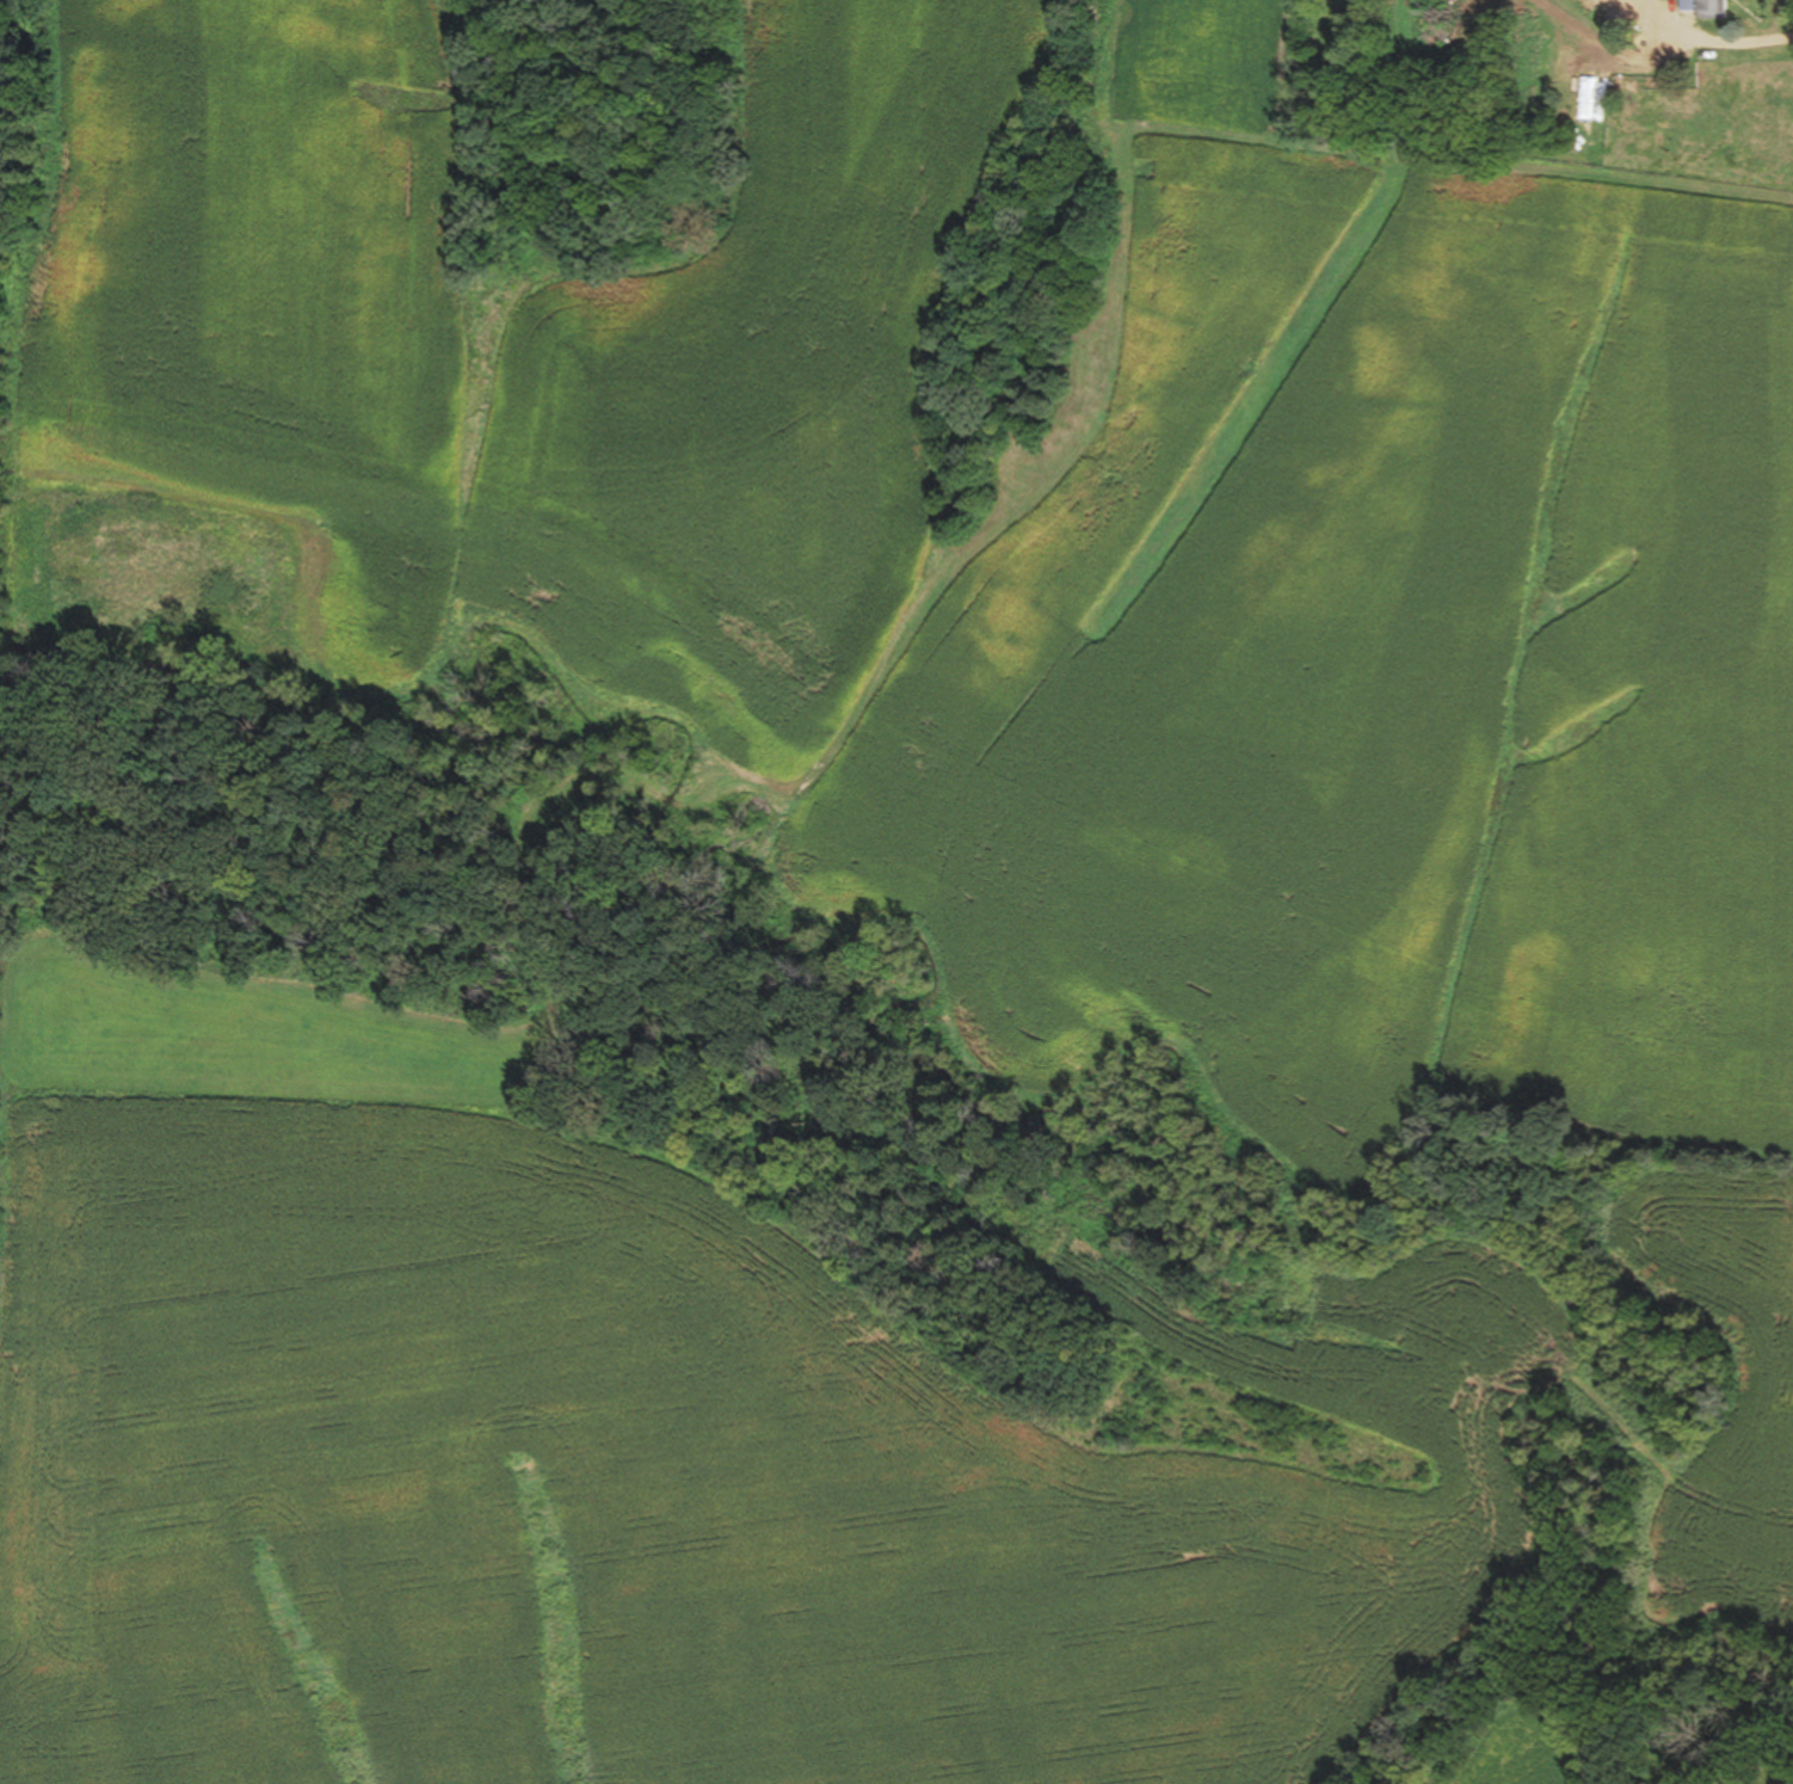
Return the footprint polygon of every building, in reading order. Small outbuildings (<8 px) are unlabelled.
[(1734,0),(1684,0),(1684,13),(1706,14),(1706,19),(1733,20),(1734,0)]
